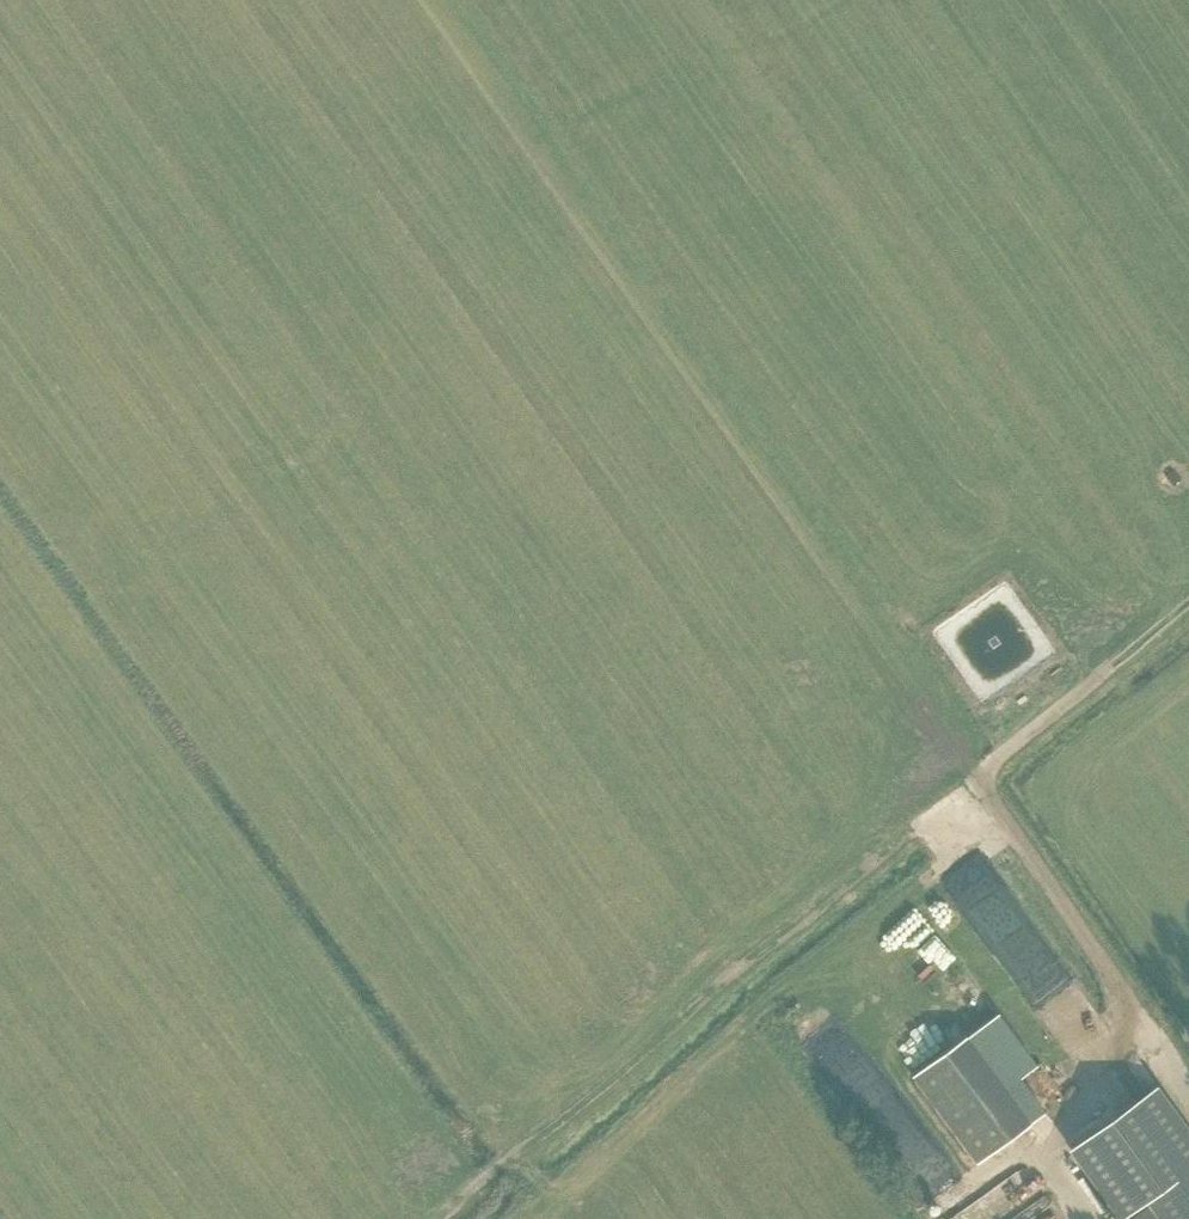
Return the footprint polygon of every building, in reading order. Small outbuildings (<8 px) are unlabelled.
[(977,1162),(1031,1123),(993,1071),(1018,1053),(993,1019),(968,1037),(967,1036),(914,1076),(977,1162)] [(1071,1149),(1121,1218),(1149,1198),(1164,1218),(1188,1218),(1188,1130),(1157,1086),(1071,1149)] [(1150,1207),(1133,1218),(1159,1218),(1150,1207)]
